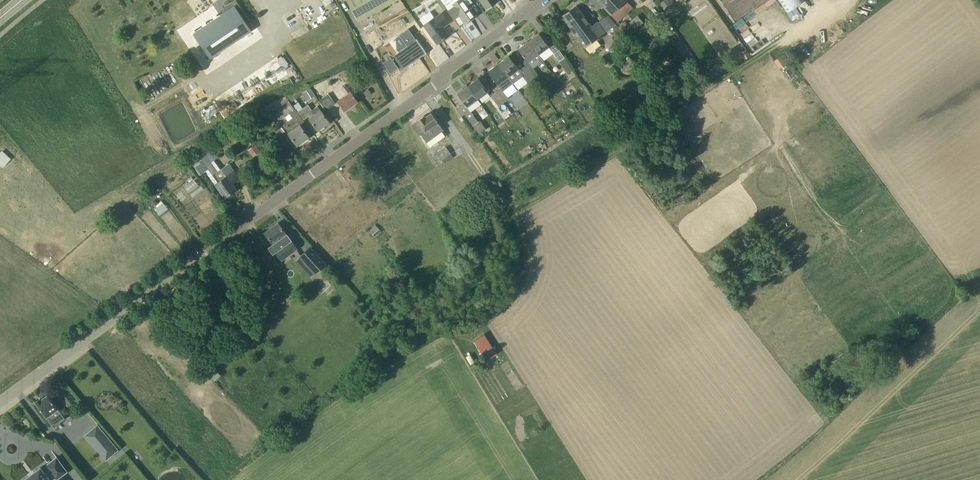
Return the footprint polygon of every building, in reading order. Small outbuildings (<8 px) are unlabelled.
[(253,25),(236,0),(225,7),(226,11),(194,32),(210,58),(252,30),(249,27),(253,25)] [(359,21),(371,15),(363,0),(347,0),(359,21)] [(371,15),(397,0),(363,0),(371,15)] [(454,19),(459,15),(466,24),(472,20),(471,19),(477,15),(466,0),(459,0),(453,4),(454,5),(448,9),(454,19)] [(487,9),(498,1),(498,0),(481,0),(487,9)] [(604,6),(600,0),(590,0),(598,10),(604,6)] [(627,1),(626,0),(600,0),(604,6),(617,22),(633,8),(627,1)] [(660,3),(666,12),(675,6),(671,0),(664,0),(660,3)] [(732,37),(709,0),(685,0),(717,53),(727,47),(723,42),(732,37)] [(736,20),(765,0),(723,0),(736,20)] [(788,13),(807,0),(779,0),(788,13)] [(577,5),(562,16),(585,48),(606,32),(598,22),(592,27),(577,5)] [(303,7),(283,18),(287,25),(307,14),(303,7)] [(450,22),(444,15),(442,12),(425,25),(438,43),(443,39),(444,40),(449,36),(443,27),(450,22)] [(604,17),(613,27),(616,24),(617,24),(616,23),(615,22),(608,14),(605,17),(604,17)] [(625,21),(619,27),(624,33),(630,27),(625,21)] [(750,50),(759,45),(749,29),(748,30),(743,23),(736,28),(750,50)] [(279,32),(283,44),(293,41),(289,29),(279,32)] [(417,40),(416,40),(411,33),(406,36),(411,44),(392,58),(401,71),(426,52),(417,40)] [(529,41),(539,54),(549,46),(540,33),(529,41)] [(539,54),(529,41),(518,49),(531,65),(527,68),(534,80),(536,83),(540,80),(538,77),(540,76),(534,68),(543,61),(539,54)] [(565,57),(562,53),(557,46),(552,50),(559,61),(565,57)] [(257,57),(274,87),(292,77),(276,47),(257,57)] [(740,53),(745,60),(750,56),(746,49),(740,53)] [(781,68),(791,61),(785,53),(775,61),(781,68)] [(518,58),(514,62),(509,55),(499,63),(509,77),(518,69),(529,84),(534,80),(527,68),(526,69),(518,58)] [(565,57),(559,61),(562,66),(568,62),(565,57)] [(498,84),(509,77),(499,63),(488,71),(498,84)] [(793,67),(785,71),(787,75),(795,71),(793,67)] [(468,86),(478,99),(489,91),(479,78),(468,86)] [(338,101),(345,111),(359,101),(347,85),(342,89),(347,95),(338,101)] [(481,104),(478,99),(468,86),(458,93),(470,110),(465,114),(474,126),(479,133),(486,127),(481,121),(479,122),(472,111),(481,104)] [(307,98),(314,93),(310,87),(302,92),(304,94),(307,98)] [(496,91),(504,102),(509,98),(502,88),(496,91)] [(499,106),(504,102),(496,91),(491,95),(499,106)] [(326,110),(336,103),(329,94),(319,100),(326,110)] [(289,101),(287,99),(285,96),(276,100),(264,108),(266,110),(269,115),(274,111),(289,101)] [(321,110),(318,106),(312,110),(308,104),(298,111),(304,120),(309,116),(310,118),(318,130),(330,122),(321,110)] [(297,110),(297,111),(296,109),(286,117),(289,121),(283,125),(289,133),(298,145),(309,137),(300,125),(299,123),(304,120),(298,111),(297,110)] [(424,116),(412,125),(420,135),(421,134),(430,146),(445,135),(442,131),(444,130),(431,113),(425,117),(424,116)] [(230,142),(235,139),(236,138),(232,133),(226,137),(230,142)] [(261,151),(256,144),(248,150),(253,156),(261,151)] [(446,147),(434,155),(439,162),(442,159),(449,155),(451,153),(446,147)] [(0,148),(0,165),(3,168),(12,158),(0,148)] [(206,171),(225,199),(238,190),(233,183),(240,178),(230,163),(218,171),(204,151),(189,162),(199,176),(206,171)] [(451,159),(449,155),(442,159),(445,163),(451,159)] [(297,248),(279,223),(266,233),(278,250),(276,252),(282,259),(297,248)] [(302,246),(296,253),(300,257),(306,249),(302,246)] [(316,273),(325,264),(310,247),(301,256),(316,273)] [(484,336),(474,343),(484,360),(495,353),(484,336)] [(76,402),(75,401),(69,393),(63,397),(70,407),(76,402)] [(58,410),(48,395),(41,399),(40,398),(36,402),(54,428),(60,424),(53,414),(58,410)] [(119,449),(107,435),(98,424),(85,435),(94,446),(106,460),(112,455),(119,449)] [(68,471),(57,457),(46,465),(47,466),(43,469),(41,467),(24,479),(50,479),(51,479),(50,479),(54,475),(57,479),(68,471)]
